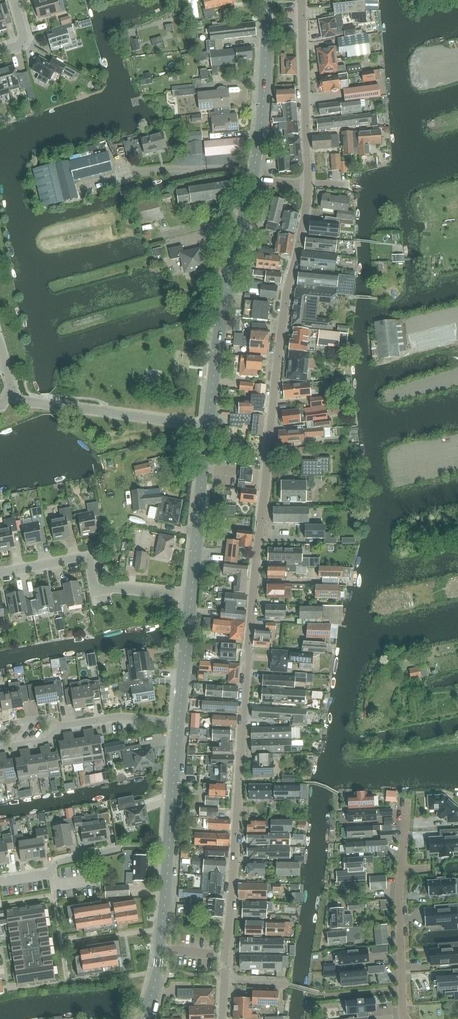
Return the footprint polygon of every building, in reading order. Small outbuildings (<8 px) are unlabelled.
[(60,13),(56,0),(42,0),(34,2),(39,18),(60,13)] [(215,16),(213,8),(235,3),(234,0),(204,0),(208,18),(215,16)] [(364,2),(333,5),(334,16),(357,13),(365,13),(378,11),(378,0),(364,0),(364,2)] [(7,30),(3,17),(10,15),(6,3),(0,5),(0,6),(1,8),(0,8),(0,32),(7,30)] [(365,13),(357,13),(358,24),(367,23),(366,13),(365,13)] [(343,29),(341,16),(319,20),(322,39),(338,36),(344,35),(345,37),(356,35),(354,27),(343,29)] [(69,17),(60,20),(62,26),(71,23),(69,17)] [(211,41),(256,36),(255,23),(209,28),(209,29),(210,33),(211,41)] [(71,25),(53,30),(54,36),(48,38),(52,50),(62,47),(64,54),(77,49),(71,25)] [(319,62),(336,60),(335,53),(339,52),(339,53),(347,52),(348,58),(370,55),(367,35),(337,39),(338,47),(317,50),(319,62)] [(137,39),(130,41),(133,51),(140,49),(137,39)] [(238,61),(253,59),(251,47),(210,52),(196,53),(197,61),(211,60),(211,67),(213,76),(218,75),(217,66),(238,63),(238,61)] [(286,58),(286,54),(281,54),(282,75),(296,75),(296,58),(286,58)] [(39,58),(32,70),(39,74),(36,80),(46,85),(49,80),(50,80),(54,72),(61,75),(62,74),(73,80),(76,73),(65,67),(66,66),(53,59),(50,64),(39,58)] [(336,60),(319,62),(320,75),(338,72),(338,74),(346,73),(345,67),(337,68),(336,60)] [(14,66),(3,69),(9,88),(10,92),(20,89),(21,91),(27,89),(28,89),(24,75),(17,77),(14,66)] [(10,94),(9,88),(3,69),(0,70),(0,97),(10,94)] [(363,83),(375,81),(381,80),(380,70),(362,73),(363,83)] [(209,80),(208,71),(200,72),(201,81),(209,80)] [(321,79),(322,84),(321,85),(320,86),(320,87),(320,88),(320,89),(321,90),(323,91),(323,92),(330,91),(331,91),(333,93),(334,93),(335,93),(337,92),(338,91),(346,90),(345,81),(347,81),(347,75),(321,79)] [(345,101),(380,97),(379,86),(343,90),(345,101)] [(194,89),(178,91),(179,97),(195,96),(195,89),(194,89)] [(277,104),(296,103),(295,89),(276,90),(277,104)] [(215,113),(229,112),(229,107),(230,107),(228,91),(198,93),(199,110),(214,109),(215,113)] [(342,117),(353,116),(352,114),(362,113),(360,100),(318,105),(320,116),(341,113),(342,117)] [(273,119),(273,124),(283,123),(297,122),(296,103),(282,104),(283,118),(273,119)] [(229,112),(215,113),(215,117),(212,117),(213,134),(238,132),(236,115),(230,116),(229,112)] [(377,115),(370,116),(370,114),(353,116),(339,117),(340,127),(371,124),(371,127),(378,126),(377,115)] [(318,130),(325,129),(340,127),(339,117),(317,120),(318,130)] [(297,122),(283,123),(283,129),(284,129),(285,135),(298,134),(297,122)] [(380,129),(358,131),(360,157),(369,156),(368,145),(381,144),(380,129)] [(343,155),(354,155),(353,149),(358,148),(357,138),(357,131),(342,133),(343,155)] [(186,142),(203,141),(202,132),(186,133),(186,142)] [(145,155),(157,151),(156,150),(166,147),(162,133),(141,139),(145,155)] [(313,150),(315,150),(330,149),(339,148),(338,135),(312,137),(313,150)] [(206,157),(245,153),(244,138),(204,142),(206,157)] [(279,172),(291,171),(290,164),(302,163),(300,138),(288,139),(288,149),(289,153),(278,154),(278,158),(278,159),(279,172)] [(190,156),(203,155),(202,142),(189,143),(190,156)] [(55,165),(33,170),(43,207),(64,202),(78,198),(74,182),(113,172),(108,152),(55,166),(55,165)] [(341,170),(340,163),(340,154),(331,155),(332,171),(341,170)] [(189,188),(191,203),(232,197),(230,182),(189,188)] [(178,204),(191,203),(189,188),(176,190),(178,204)] [(332,197),(332,195),(327,194),(326,196),(323,196),(321,208),(342,212),(341,219),(341,220),(353,221),(354,213),(345,212),(347,199),(332,197)] [(140,223),(160,219),(156,198),(136,202),(140,223)] [(280,218),(284,200),(274,198),(272,207),(265,205),(261,219),(268,221),(266,230),(277,233),(277,231),(295,234),(298,215),(284,212),(283,218),(280,218)] [(310,221),(308,235),(323,237),(339,238),(341,220),(341,219),(325,217),(325,219),(324,223),(310,221)] [(258,254),(274,256),(275,253),(291,255),(294,236),(283,234),(277,233),(275,250),(259,247),(258,254)] [(336,253),(337,240),(306,237),(305,250),(336,253)] [(184,253),(182,246),(169,249),(171,260),(182,258),(185,273),(204,269),(200,249),(184,253)] [(161,247),(154,249),(155,256),(163,254),(161,247)] [(335,270),(337,256),(302,252),(300,266),(335,270)] [(280,257),(274,256),(258,255),(256,268),(278,270),(280,257)] [(280,284),(281,274),(253,271),(253,276),(266,277),(265,282),(280,284)] [(297,289),(336,294),(354,296),(356,277),(355,277),(348,276),(338,275),(338,276),(299,272),(297,285),(298,285),(297,289)] [(275,299),(277,287),(262,285),(262,283),(250,282),(249,289),(261,290),(260,298),(275,299)] [(319,304),(335,306),(336,294),(297,289),(295,289),(291,326),(332,331),(333,320),(317,318),(319,304)] [(267,322),(270,304),(245,301),(243,319),(267,322)] [(375,323),(377,341),(371,341),(372,361),(379,360),(379,359),(399,357),(395,321),(375,323)] [(317,346),(336,348),(346,349),(348,335),(337,334),(293,329),(292,341),(290,341),(290,342),(288,343),(288,348),(289,350),(316,353),(317,346)] [(234,340),(268,343),(269,331),(252,330),(251,337),(243,337),(244,334),(234,334),(234,340)] [(267,354),(268,343),(234,340),(233,346),(250,347),(250,353),(267,354)] [(306,382),(309,354),(289,352),(286,380),(306,382)] [(261,371),(262,358),(241,356),(240,363),(241,363),(241,371),(242,374),(244,375),(246,376),(256,376),(257,371),(261,371)] [(252,392),(253,384),(241,383),(240,391),(252,392)] [(284,398),(311,396),(310,384),(283,386),(284,398)] [(251,399),(265,401),(266,386),(256,385),(255,396),(252,396),(251,399)] [(263,415),(265,401),(251,399),(251,403),(239,403),(239,406),(235,406),(235,413),(237,413),(239,414),(253,414),(263,415)] [(315,407),(325,406),(324,399),(314,401),(315,407)] [(282,412),(283,417),(281,419),(281,423),(283,425),(284,425),(319,421),(319,427),(331,425),(330,419),(328,420),(326,407),(282,412)] [(262,436),(264,417),(253,416),(231,415),(230,427),(242,427),(242,423),(248,423),(250,422),(253,422),(252,435),(262,436)] [(305,438),(323,437),(323,436),(330,436),(329,428),(323,428),(323,429),(279,432),(280,444),(296,443),(296,437),(305,438)] [(330,472),(330,458),(315,458),(315,460),(302,460),(302,476),(308,476),(308,482),(282,482),(282,502),(283,502),(290,502),(306,503),(306,502),(312,502),(312,492),(309,492),(309,487),(313,487),(313,477),(324,477),(324,472),(330,472)] [(137,476),(152,472),(150,464),(135,468),(137,476)] [(239,484),(245,485),(246,485),(246,483),(251,483),(251,482),(252,482),(253,470),(251,470),(252,467),(240,466),(240,471),(239,484)] [(238,484),(238,489),(237,496),(241,496),(240,502),(255,504),(257,491),(245,489),(245,485),(239,484),(238,484)] [(144,495),(143,491),(132,492),(134,512),(145,510),(145,505),(162,504),(160,494),(144,495)] [(178,525),(182,502),(167,498),(164,510),(158,509),(156,520),(162,521),(178,525)] [(81,535),(97,532),(94,517),(100,516),(99,509),(98,504),(97,502),(87,504),(88,513),(77,515),(81,535)] [(26,545),(42,542),(39,528),(45,526),(41,507),(30,509),(33,523),(22,525),(26,545)] [(54,540),(69,537),(67,522),(73,521),(70,508),(59,510),(61,518),(50,520),(54,540)] [(308,523),(308,508),(273,508),(273,523),(308,523)] [(16,522),(15,518),(4,520),(6,529),(0,530),(0,550),(14,547),(12,533),(18,532),(16,522)] [(336,545),(336,539),(331,539),(331,533),(325,533),(325,526),(305,526),(305,539),(324,539),(324,544),(336,545)] [(251,549),(252,532),(237,530),(236,540),(239,540),(238,542),(227,541),(225,562),(237,564),(239,547),(251,549)] [(170,561),(175,538),(160,534),(155,557),(170,561)] [(128,553),(130,543),(122,542),(121,552),(128,553)] [(311,567),(311,558),(302,558),(302,549),(268,549),(268,561),(289,561),(289,566),(311,567)] [(145,571),(147,554),(137,552),(135,569),(145,571)] [(245,594),(247,566),(224,564),(223,574),(235,575),(234,593),(245,594)] [(284,572),(293,572),(295,572),(295,567),(268,566),(268,578),(284,579),(284,572)] [(342,578),(342,568),(319,568),(319,578),(342,578)] [(60,606),(67,605),(67,608),(82,605),(78,582),(63,585),(64,591),(57,592),(58,595),(60,606)] [(268,584),(267,589),(266,591),(265,596),(267,597),(267,598),(284,598),(291,598),(291,585),(268,584)] [(338,599),(339,586),(317,585),(316,598),(338,599)] [(58,595),(51,596),(49,587),(35,590),(38,610),(48,608),(49,614),(61,611),(60,606),(58,595)] [(25,602),(23,592),(7,595),(11,615),(26,612),(27,617),(33,616),(31,601),(25,602)] [(245,608),(246,596),(219,593),(218,598),(225,599),(224,609),(222,608),(221,618),(245,621),(246,611),(235,610),(236,607),(245,608)] [(286,618),(287,606),(265,605),(265,618),(286,618)] [(323,606),(300,606),(299,620),(323,620),(323,606)] [(214,619),(204,618),(202,631),(212,633),(212,632),(230,634),(229,640),(242,641),(244,622),(214,619)] [(62,619),(56,620),(58,632),(64,631),(62,619)] [(307,639),(331,639),(331,625),(308,625),(307,639)] [(269,647),(270,632),(255,630),(253,646),(269,647)] [(325,655),(326,643),(302,641),(301,653),(325,655)] [(235,660),(236,644),(216,643),(215,653),(220,654),(220,659),(235,660)] [(287,673),(288,652),(272,651),(271,672),(287,673)] [(124,678),(125,683),(139,680),(145,679),(143,672),(154,670),(153,662),(150,662),(149,653),(129,656),(131,669),(129,669),(129,673),(128,673),(124,678)] [(312,665),(313,655),(290,653),(289,663),(312,665)] [(67,659),(59,660),(61,672),(68,670),(67,659)] [(238,684),(240,665),(207,662),(206,669),(214,670),(213,673),(229,674),(229,683),(238,684)] [(421,677),(419,668),(409,670),(411,679),(421,677)] [(306,683),(306,676),(306,674),(295,674),(295,678),(262,676),(262,686),(267,686),(267,688),(284,689),(284,688),(294,688),(294,683),(306,683)] [(45,687),(48,704),(58,702),(57,697),(64,696),(61,680),(44,683),(45,687)] [(140,686),(139,680),(125,683),(118,684),(119,686),(120,693),(126,691),(128,701),(133,700),(134,704),(155,700),(152,684),(140,686)] [(83,681),(81,682),(82,687),(81,688),(84,708),(95,707),(94,702),(100,701),(97,681),(92,682),(91,681),(89,681),(88,681),(83,681)] [(82,687),(81,682),(71,684),(71,688),(67,689),(67,690),(65,690),(67,706),(73,705),(74,710),(84,708),(81,688),(82,687)] [(48,704),(45,687),(40,688),(39,684),(28,686),(30,702),(37,701),(37,706),(48,704)] [(237,699),(238,687),(206,685),(205,697),(237,699)] [(10,693),(13,709),(23,708),(22,703),(28,702),(26,686),(20,687),(19,686),(14,687),(15,692),(10,693)] [(4,689),(0,690),(0,706),(1,706),(2,711),(13,709),(10,693),(5,694),(4,689)] [(305,705),(305,702),(305,691),(262,689),(262,702),(305,705)] [(236,714),(237,702),(203,700),(202,712),(236,714)] [(280,709),(252,707),(252,718),(279,719),(280,709)] [(306,710),(280,709),(279,719),(291,720),(291,727),(307,727),(308,721),(306,721),(306,710)] [(192,714),(191,723),(199,724),(200,714),(192,714)] [(236,728),(236,716),(213,715),(212,726),(236,728)] [(291,727),(251,728),(251,740),(291,739),(291,727)] [(93,729),(88,730),(93,763),(104,761),(100,736),(94,737),(93,729)] [(230,730),(207,729),(207,739),(212,739),(212,741),(230,742),(230,738),(232,737),(232,732),(231,731),(230,730)] [(83,764),(93,763),(88,730),(83,731),(85,739),(79,740),(83,764)] [(83,764),(79,740),(74,740),(73,732),(68,733),(73,766),(83,764)] [(63,768),(73,766),(68,733),(63,734),(64,742),(59,743),(63,768)] [(232,742),(230,742),(219,741),(219,747),(214,747),(214,755),(232,755),(232,742)] [(291,752),(291,741),(251,742),(252,753),(291,752)] [(106,753),(110,753),(120,750),(124,750),(123,742),(104,745),(106,753)] [(142,751),(140,745),(125,748),(126,754),(123,755),(126,769),(135,767),(136,769),(155,765),(151,749),(142,751)] [(45,747),(49,773),(50,778),(60,776),(57,753),(51,754),(50,746),(45,747)] [(50,778),(49,773),(45,747),(40,748),(41,756),(36,756),(40,779),(40,780),(50,778)] [(40,779),(36,756),(31,757),(30,749),(25,750),(29,781),(40,779)] [(19,782),(29,781),(25,750),(20,751),(21,759),(15,760),(19,782)] [(1,754),(6,784),(6,785),(16,784),(13,760),(7,761),(6,753),(1,754)] [(234,766),(234,756),(206,755),(205,763),(211,763),(211,782),(227,782),(227,766),(234,766)] [(273,755),(259,755),(255,756),(255,763),(253,763),(253,767),(251,768),(251,772),(253,774),(253,778),(273,777),(273,755)] [(226,798),(226,785),(204,784),(203,790),(209,790),(209,797),(206,797),(205,805),(218,806),(219,798),(226,798)] [(307,788),(307,785),(299,785),(249,785),(249,800),(271,800),(271,795),(274,795),(274,800),(299,799),(307,799),(307,790),(307,788)] [(396,802),(397,791),(386,791),(385,801),(396,802)] [(355,793),(355,797),(348,797),(349,808),(374,807),(373,796),(366,796),(366,793),(355,793)] [(135,802),(134,796),(118,799),(120,805),(118,805),(120,812),(126,811),(129,826),(148,823),(145,806),(142,807),(140,801),(135,802)] [(444,796),(428,797),(429,811),(439,811),(440,811),(438,813),(438,815),(439,817),(441,819),(443,819),(445,819),(446,817),(447,818),(448,824),(457,824),(457,809),(444,796)] [(199,818),(208,819),(217,819),(218,808),(200,807),(199,811),(199,818)] [(348,822),(376,821),(376,810),(348,812),(348,822)] [(92,822),(95,842),(107,840),(105,826),(111,825),(109,813),(98,815),(99,821),(92,822)] [(95,842),(92,822),(86,823),(85,817),(76,818),(74,818),(75,831),(81,830),(83,844),(95,842)] [(70,832),(75,831),(74,818),(63,820),(64,826),(54,827),(57,848),(72,846),(70,832)] [(217,819),(208,819),(208,820),(204,820),(203,829),(207,829),(230,830),(230,820),(217,820),(217,819)] [(291,833),(291,822),(250,821),(250,824),(247,824),(247,832),(265,833),(265,828),(271,828),(271,833),(291,833)] [(347,838),(367,837),(373,837),(372,831),(380,831),(380,826),(378,826),(372,827),(347,828),(347,838)] [(30,840),(33,860),(45,858),(43,844),(49,843),(47,829),(36,830),(37,839),(32,840),(30,840)] [(431,839),(431,840),(429,841),(430,848),(431,847),(431,853),(440,853),(440,856),(452,856),(452,852),(457,852),(457,830),(445,831),(445,838),(431,839)] [(229,846),(230,835),(201,834),(201,831),(194,831),(194,834),(195,834),(194,845),(229,846)] [(381,841),(392,840),(391,832),(380,833),(381,841)] [(12,836),(11,834),(4,835),(2,837),(3,842),(0,843),(0,865),(9,863),(7,850),(14,849),(13,848),(12,836)] [(33,860),(30,840),(24,841),(23,834),(12,836),(13,848),(19,848),(22,862),(33,860)] [(289,846),(289,834),(247,834),(247,843),(250,843),(250,846),(289,846)] [(386,841),(345,843),(346,854),(376,852),(377,852),(377,857),(387,856),(387,852),(386,841)] [(228,857),(229,847),(199,846),(199,852),(205,852),(205,856),(228,857)] [(289,859),(289,847),(247,848),(247,857),(250,857),(250,859),(289,859)] [(147,881),(148,857),(134,856),(134,873),(126,873),(126,884),(133,884),(133,881),(147,881)] [(345,869),(349,869),(349,871),(337,872),(337,882),(366,880),(365,870),(364,870),(363,863),(373,862),(373,857),(344,859),(345,869)] [(203,859),(193,858),(192,865),(203,866),(203,873),(210,873),(223,874),(225,875),(226,861),(203,859)] [(264,869),(272,869),(272,863),(247,863),(247,877),(264,877),(264,869)] [(299,863),(276,863),(276,876),(299,876),(299,863)] [(221,894),(223,874),(210,873),(208,893),(221,894)] [(369,877),(370,889),(386,888),(385,876),(369,877)] [(445,880),(445,878),(437,878),(437,880),(427,880),(427,893),(435,893),(435,895),(446,895),(446,893),(457,894),(456,880),(445,880)] [(280,892),(280,888),(281,885),(239,884),(238,899),(239,899),(239,900),(245,900),(245,899),(266,899),(266,890),(273,890),(272,892),(280,892)] [(105,898),(124,896),(130,896),(129,886),(105,887),(105,898)] [(202,891),(196,890),(183,889),(183,897),(194,898),(205,899),(205,893),(202,893),(202,891)] [(205,899),(194,898),(194,899),(191,899),(191,906),(204,906),(204,904),(207,904),(206,916),(223,917),(224,901),(205,899)] [(100,902),(64,908),(67,926),(73,925),(73,931),(81,930),(82,933),(116,929),(115,924),(136,921),(133,901),(110,904),(112,912),(107,913),(106,905),(100,906),(100,902)] [(271,912),(271,909),(271,903),(243,902),(242,918),(266,919),(267,911),(271,912)] [(43,904),(6,910),(6,911),(0,912),(0,926),(8,925),(18,986),(55,980),(43,904)] [(425,909),(426,927),(457,924),(457,904),(435,906),(435,908),(425,909)] [(344,916),(343,909),(330,909),(331,929),(344,928),(354,927),(354,915),(344,916)] [(262,928),(264,928),(264,922),(245,921),(245,935),(262,936),(262,928)] [(284,922),(266,922),(266,928),(266,935),(284,936),(284,922)] [(378,942),(388,941),(387,924),(377,926),(378,942)] [(328,945),(346,943),(346,942),(354,942),(353,934),(361,933),(361,927),(342,929),(342,932),(327,933),(328,945)] [(283,953),(283,939),(240,939),(240,952),(283,953)] [(118,942),(84,947),(85,951),(76,952),(77,957),(73,958),(75,977),(101,973),(100,969),(116,967),(115,959),(120,959),(118,942)] [(427,950),(428,958),(431,958),(432,965),(441,965),(441,966),(450,966),(449,964),(457,964),(457,957),(457,944),(441,945),(441,950),(427,950)] [(338,955),(335,955),(336,963),(339,963),(339,965),(368,962),(367,949),(338,952),(338,955)] [(282,970),(282,968),(288,968),(288,957),(282,957),(282,956),(240,956),(240,970),(282,970)] [(371,967),(368,968),(369,975),(385,973),(384,966),(382,967),(371,967)] [(436,977),(437,991),(457,989),(457,969),(453,970),(454,976),(436,977)] [(366,970),(339,973),(341,987),(368,984),(366,970)] [(213,1005),(214,989),(177,989),(177,999),(194,999),(194,1005),(213,1005)] [(278,992),(252,991),(252,998),(234,998),(233,1018),(257,1018),(258,1015),(252,1015),(252,1009),(261,1010),(261,1005),(278,1006),(278,992)] [(346,1007),(345,1007),(345,1010),(346,1010),(346,1015),(357,1014),(357,1018),(361,1018),(369,1017),(368,1013),(376,1012),(376,1007),(376,1004),(375,1004),(375,999),(345,1002),(346,1007)] [(214,1015),(215,1014),(215,1010),(213,1010),(213,1007),(190,1007),(190,1018),(214,1018),(214,1015)]
